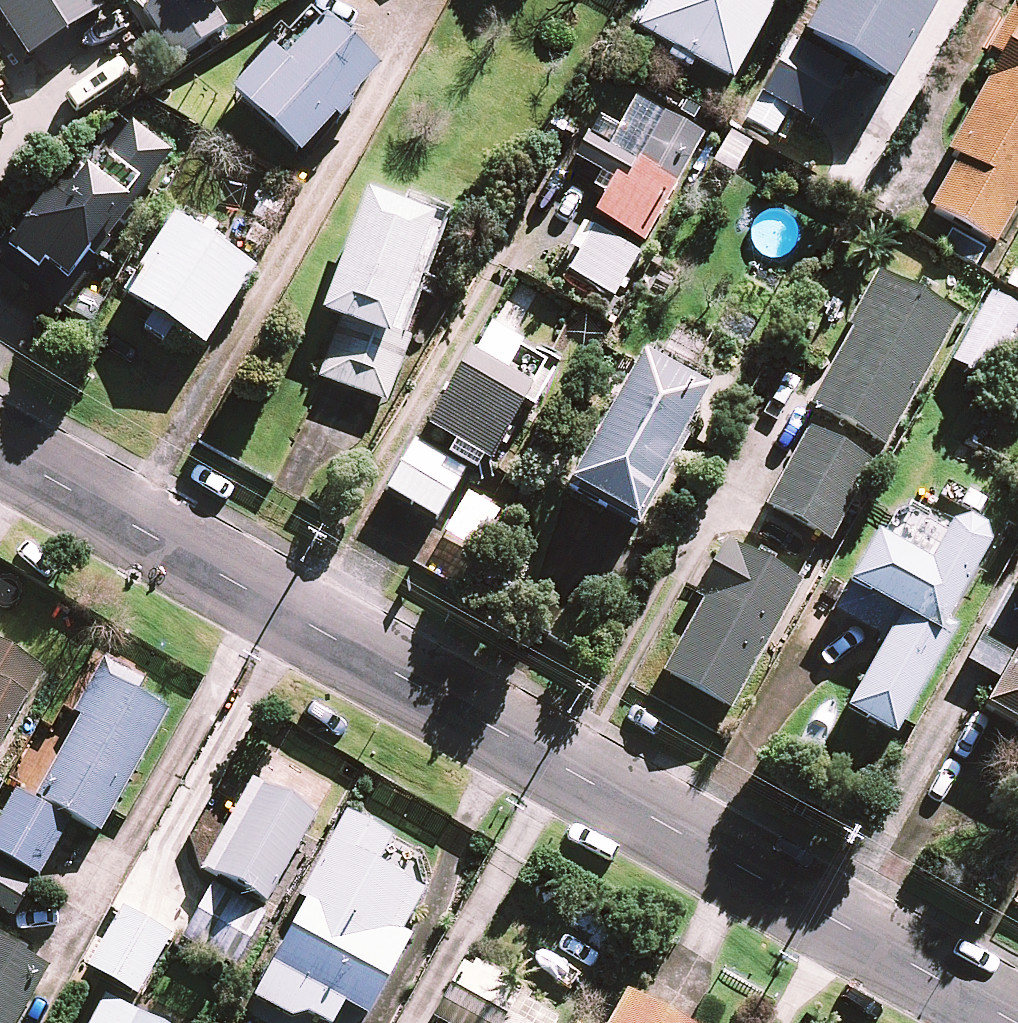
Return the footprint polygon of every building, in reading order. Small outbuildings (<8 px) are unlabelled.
[(96,0),(0,0),(0,18),(27,58),(102,9),(96,0)] [(207,0),(162,0),(144,12),(175,60),(225,27),(207,0)] [(696,64),(730,83),(776,0),(655,0),(637,32),(668,49),(661,61),(689,76),(696,64)] [(802,38),(888,86),(936,0),(823,0),(802,38)] [(1013,0),(1010,0),(984,51),(999,58),(949,155),(955,158),(929,210),(954,223),(941,250),(982,271),(1017,199),(1017,2),(1013,0)] [(376,74),(320,20),(295,47),(281,34),(228,91),(298,157),(376,74)] [(705,138),(636,99),(612,141),(575,120),(568,134),(547,135),(548,159),(560,159),(596,179),(588,193),(601,200),(590,219),(642,248),(705,138)] [(12,126),(0,107),(0,134),(12,126)] [(129,125),(91,181),(66,164),(18,235),(9,229),(0,242),(0,272),(59,312),(167,150),(129,125)] [(758,147),(731,132),(711,168),(737,183),(758,147)] [(407,308),(444,212),(404,196),(400,207),(366,194),(320,314),(340,322),(319,377),(386,403),(420,313),(407,308)] [(254,267),(175,216),(124,296),(155,316),(145,331),(162,342),(172,327),(203,347),(254,267)] [(637,255),(592,227),(565,271),(610,299),(637,255)] [(953,313),(881,275),(811,407),(883,446),(953,313)] [(990,295),(952,362),(980,378),(1017,311),(990,295)] [(554,369),(493,334),(481,326),(421,429),(449,446),(445,454),(478,473),(520,400),(532,407),(554,369)] [(705,392),(639,355),(568,484),(634,521),(705,392)] [(870,465),(811,432),(768,507),(827,540),(870,465)] [(463,472),(414,444),(387,491),(436,519),(463,472)] [(944,538),(891,508),(833,612),(884,641),(846,710),(891,736),(947,636),(937,630),(988,539),(954,519),(944,538)] [(796,582),(723,543),(696,592),(705,597),(664,674),(728,709),(796,582)] [(993,617),(968,661),(998,679),(982,707),(1017,728),(1017,631),(993,617)] [(40,669),(0,648),(0,742),(40,669)] [(135,681),(102,662),(74,713),(81,717),(37,799),(99,833),(166,711),(130,691),(135,681)] [(312,816),(252,783),(204,869),(264,903),(312,816)] [(15,794),(0,821),(0,854),(36,875),(66,823),(15,794)] [(344,816),(302,898),(306,900),(256,998),(304,1022),(331,1022),(342,1002),(367,1015),(408,936),(401,932),(422,890),(408,883),(422,856),(344,816)] [(0,870),(0,909),(13,916),(29,886),(0,870)] [(267,913),(211,885),(186,935),(241,963),(267,913)] [(171,938),(120,910),(87,968),(138,996),(171,938)] [(49,968),(0,940),(0,1022),(17,1022),(49,968)] [(555,1019),(462,967),(432,1020),(438,1022),(552,1022),(555,1019)] [(622,996),(607,1022),(671,1022),(622,996)] [(105,997),(91,1022),(174,1022),(145,1007),(140,1016),(105,997)]
